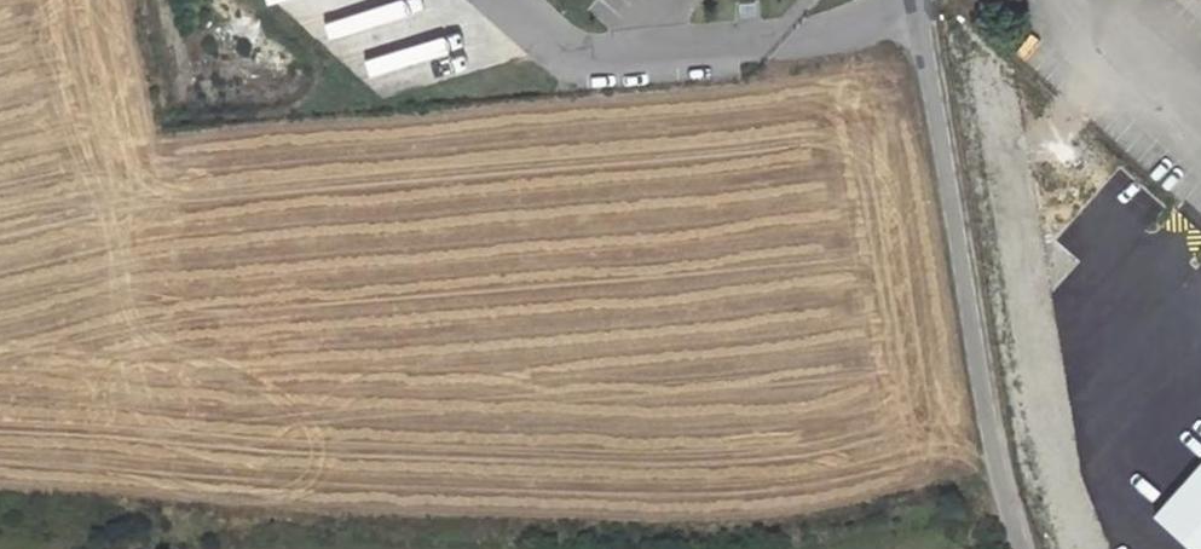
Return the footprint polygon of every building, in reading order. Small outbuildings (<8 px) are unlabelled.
[(1160,519),(1193,548),(1200,548),(1200,473),(1160,519)]
